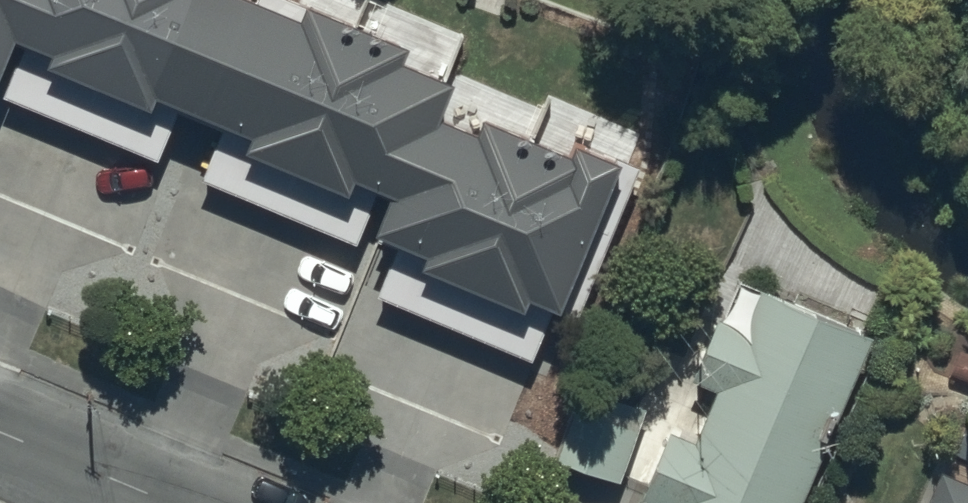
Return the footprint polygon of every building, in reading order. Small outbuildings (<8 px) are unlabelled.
[(128,0),(21,0),(3,43),(21,50),(0,100),(74,131),(128,0)] [(21,0),(0,0),(0,51),(3,43),(21,0)] [(200,122),(248,6),(232,0),(128,0),(74,131),(154,164),(176,112),(200,122)] [(352,28),(283,0),(257,0),(253,8),(248,6),(200,122),(221,131),(200,183),(274,214),(352,28)] [(394,203),(428,120),(443,86),(395,66),(402,49),(352,28),(274,214),(353,247),(375,195),(394,203)] [(394,203),(377,242),(396,250),(375,299),(452,331),(530,144),(478,124),(472,138),(428,120),(394,203)] [(567,160),(530,144),(452,331),(528,363),(549,314),(573,324),(637,170),(616,161),(614,167),(571,149),(567,160)] [(738,286),(722,325),(715,321),(689,383),(714,394),(692,446),(666,435),(637,502),(800,502),(868,340),(738,286)] [(553,462),(618,484),(639,422),(574,400),(553,462)] [(937,474),(925,502),(967,502),(967,487),(937,474)]
